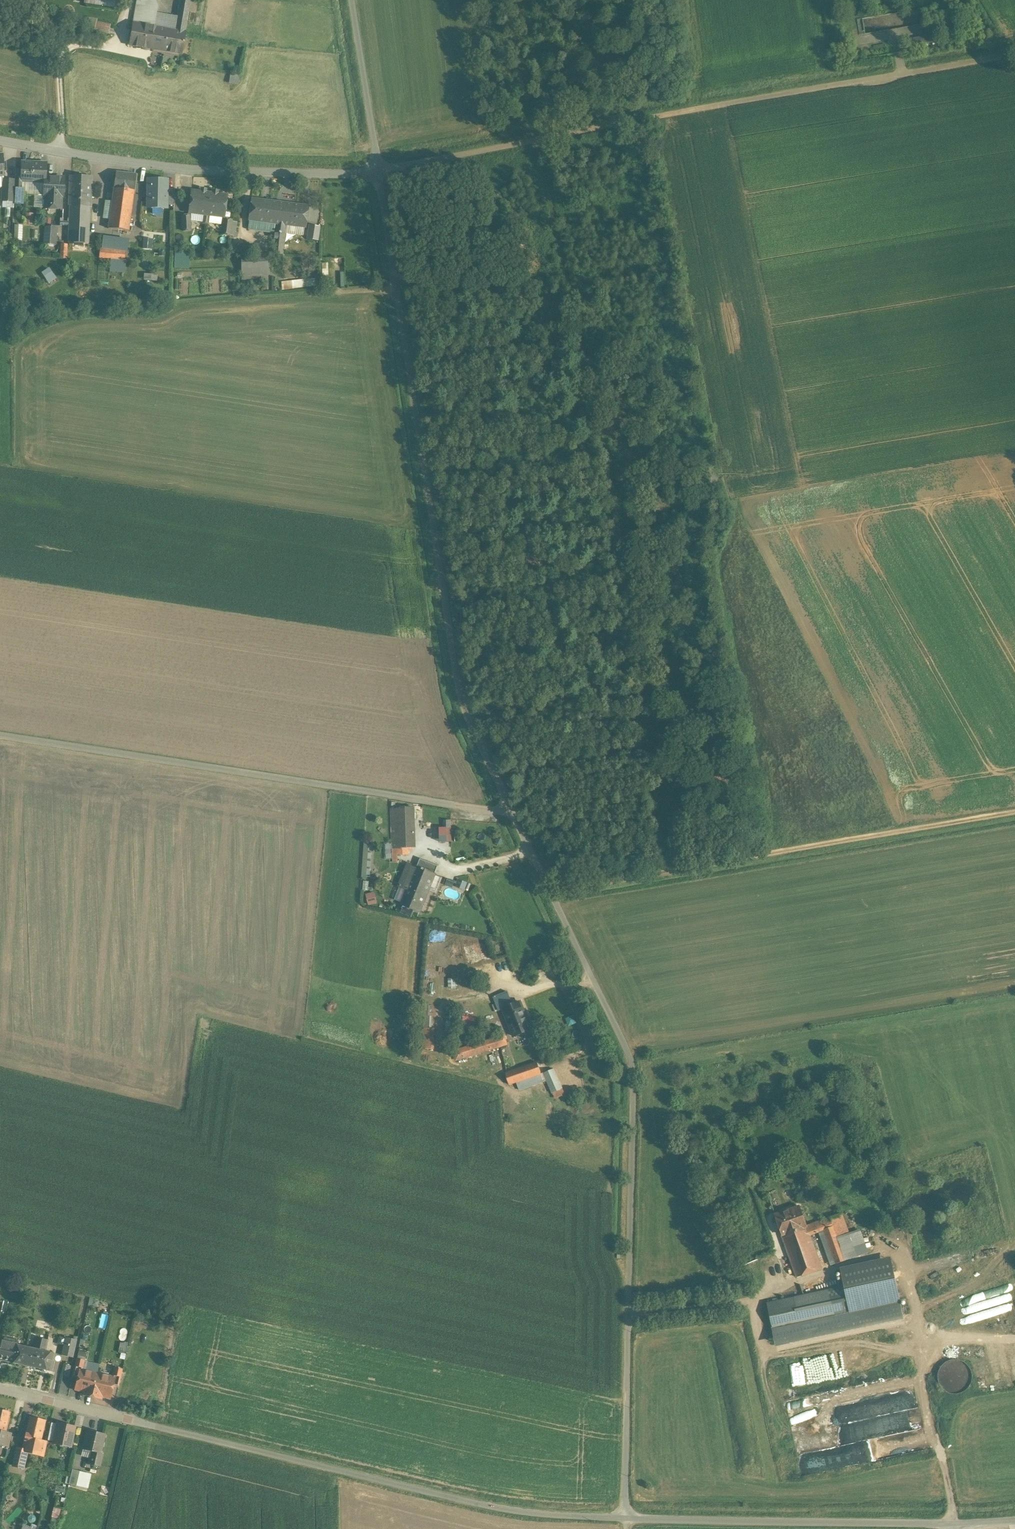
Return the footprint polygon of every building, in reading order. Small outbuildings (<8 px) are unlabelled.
[(84,3),(119,9),(121,0),(85,0),(84,3)] [(133,24),(146,26),(150,0),(137,0),(133,24)] [(146,26),(154,27),(157,6),(155,0),(150,0),(146,26)] [(175,30),(185,32),(189,12),(191,0),(180,0),(175,30)] [(189,12),(195,13),(197,0),(191,0),(189,12)] [(110,25),(96,22),(94,30),(94,31),(107,33),(110,25)] [(146,26),(133,24),(130,45),(163,51),(167,29),(154,27),(146,26)] [(175,30),(167,29),(163,51),(181,54),(185,32),(175,30)] [(46,163),(22,162),(21,181),(22,181),(21,191),(44,192),(45,182),(46,177),(46,163)] [(136,174),(116,172),(114,188),(134,191),(136,174)] [(64,177),(46,177),(45,182),(44,192),(44,195),(46,196),(45,207),(61,207),(62,196),(63,196),(64,177)] [(91,177),(71,177),(70,205),(90,206),(91,177)] [(164,178),(152,178),(152,183),(148,183),(147,200),(151,200),(151,208),(163,209),(163,204),(167,205),(168,189),(163,189),(164,178)] [(134,191),(114,188),(112,201),(110,217),(108,228),(129,231),(134,191)] [(209,193),(192,191),(189,212),(207,215),(209,193)] [(227,196),(209,193),(207,215),(224,217),(227,196)] [(308,206),(252,199),(248,228),(251,229),(274,232),(272,253),(283,254),(284,246),(285,233),(286,225),(304,227),(305,227),(308,206)] [(106,200),(104,216),(110,217),(112,201),(106,200)] [(90,206),(70,205),(69,223),(89,224),(90,206)] [(189,215),(182,216),(183,231),(191,230),(190,215),(189,215)] [(232,220),(224,219),(222,234),(230,235),(232,220)] [(89,224),(69,223),(68,242),(88,243),(89,224)] [(14,239),(22,239),(23,224),(14,224),(14,239)] [(308,224),(306,238),(319,239),(320,225),(308,224)] [(56,226),(46,225),(44,243),(55,244),(56,226)] [(303,235),(304,227),(286,225),(285,233),(303,235)] [(99,256),(125,259),(127,237),(101,235),(99,256)] [(175,249),(174,267),(188,268),(189,250),(175,249)] [(266,258),(242,258),(242,271),(267,270),(266,258)] [(125,271),(125,259),(110,259),(109,271),(125,271)] [(48,283),(56,278),(49,267),(41,271),(48,283)] [(393,810),(395,851),(421,850),(419,809),(393,810)] [(428,831),(438,830),(438,822),(427,822),(428,831)] [(451,842),(452,827),(439,826),(438,841),(451,842)] [(409,891),(402,906),(423,915),(440,876),(409,863),(399,887),(409,891)] [(458,879),(455,885),(467,890),(469,883),(458,879)] [(368,903),(376,902),(375,891),(367,892),(368,903)] [(506,1012),(516,1041),(537,1033),(526,1001),(515,1004),(512,993),(495,999),(501,1014),(506,1012)] [(423,1028),(424,1048),(434,1047),(433,1027),(423,1028)] [(512,1047),(509,1035),(456,1051),(460,1063),(512,1047)] [(545,1074),(541,1064),(510,1076),(514,1086),(545,1074)] [(568,1096),(557,1070),(546,1075),(557,1100),(568,1096)] [(804,1205),(775,1216),(783,1239),(812,1228),(811,1226),(804,1205)] [(822,1235),(834,1269),(874,1255),(865,1229),(853,1233),(846,1213),(811,1226),(812,1228),(815,1237),(822,1235)] [(783,1239),(797,1280),(827,1270),(815,1237),(812,1228),(783,1239)] [(849,1286),(769,1304),(781,1354),(909,1326),(894,1258),(845,1268),(849,1286)] [(33,1348),(28,1347),(24,1365),(35,1368),(39,1350),(45,1352),(45,1351),(48,1340),(36,1337),(33,1348)] [(77,1340),(65,1337),(61,1355),(73,1358),(77,1340)] [(17,1345),(7,1343),(3,1361),(13,1363),(17,1345)] [(13,1363),(24,1365),(28,1347),(17,1345),(13,1363)] [(45,1352),(39,1350),(35,1368),(52,1371),(56,1353),(45,1351),(45,1352)] [(1002,1362),(994,1363),(998,1389),(1006,1388),(1002,1362)] [(122,1370),(114,1368),(112,1377),(114,1378),(112,1386),(118,1387),(122,1370)] [(97,1374),(80,1370),(75,1389),(88,1392),(87,1395),(92,1396),(97,1374)] [(112,1377),(97,1374),(92,1396),(97,1397),(97,1394),(110,1397),(112,1386),(114,1378),(112,1377)] [(884,1429),(920,1420),(913,1393),(869,1404),(868,1400),(846,1406),(850,1420),(858,1418),(858,1420),(880,1414),(884,1429)] [(0,1410),(0,1431),(5,1432),(6,1432),(10,1412),(0,1410)] [(46,1420),(30,1417),(27,1426),(26,1427),(25,1430),(26,1431),(26,1433),(24,1440),(23,1448),(45,1453),(47,1442),(47,1441),(41,1440),(46,1420)] [(51,1423),(48,1440),(53,1442),(57,1424),(51,1423)] [(75,1427),(57,1423),(57,1424),(53,1442),(53,1443),(71,1447),(75,1427)] [(105,1434),(87,1430),(83,1449),(91,1451),(90,1457),(102,1460),(103,1453),(101,1452),(105,1434)] [(0,1431),(0,1446),(3,1447),(5,1446),(8,1446),(11,1434),(6,1432),(5,1432),(0,1431)] [(27,1450),(17,1448),(13,1466),(23,1468),(27,1450)] [(102,1460),(90,1457),(88,1463),(100,1466),(102,1460)] [(79,1471),(72,1469),(69,1484),(76,1486),(79,1471)] [(79,1471),(76,1486),(88,1488),(91,1473),(79,1471)] [(53,1507),(51,1515),(58,1517),(60,1508),(53,1507)]
